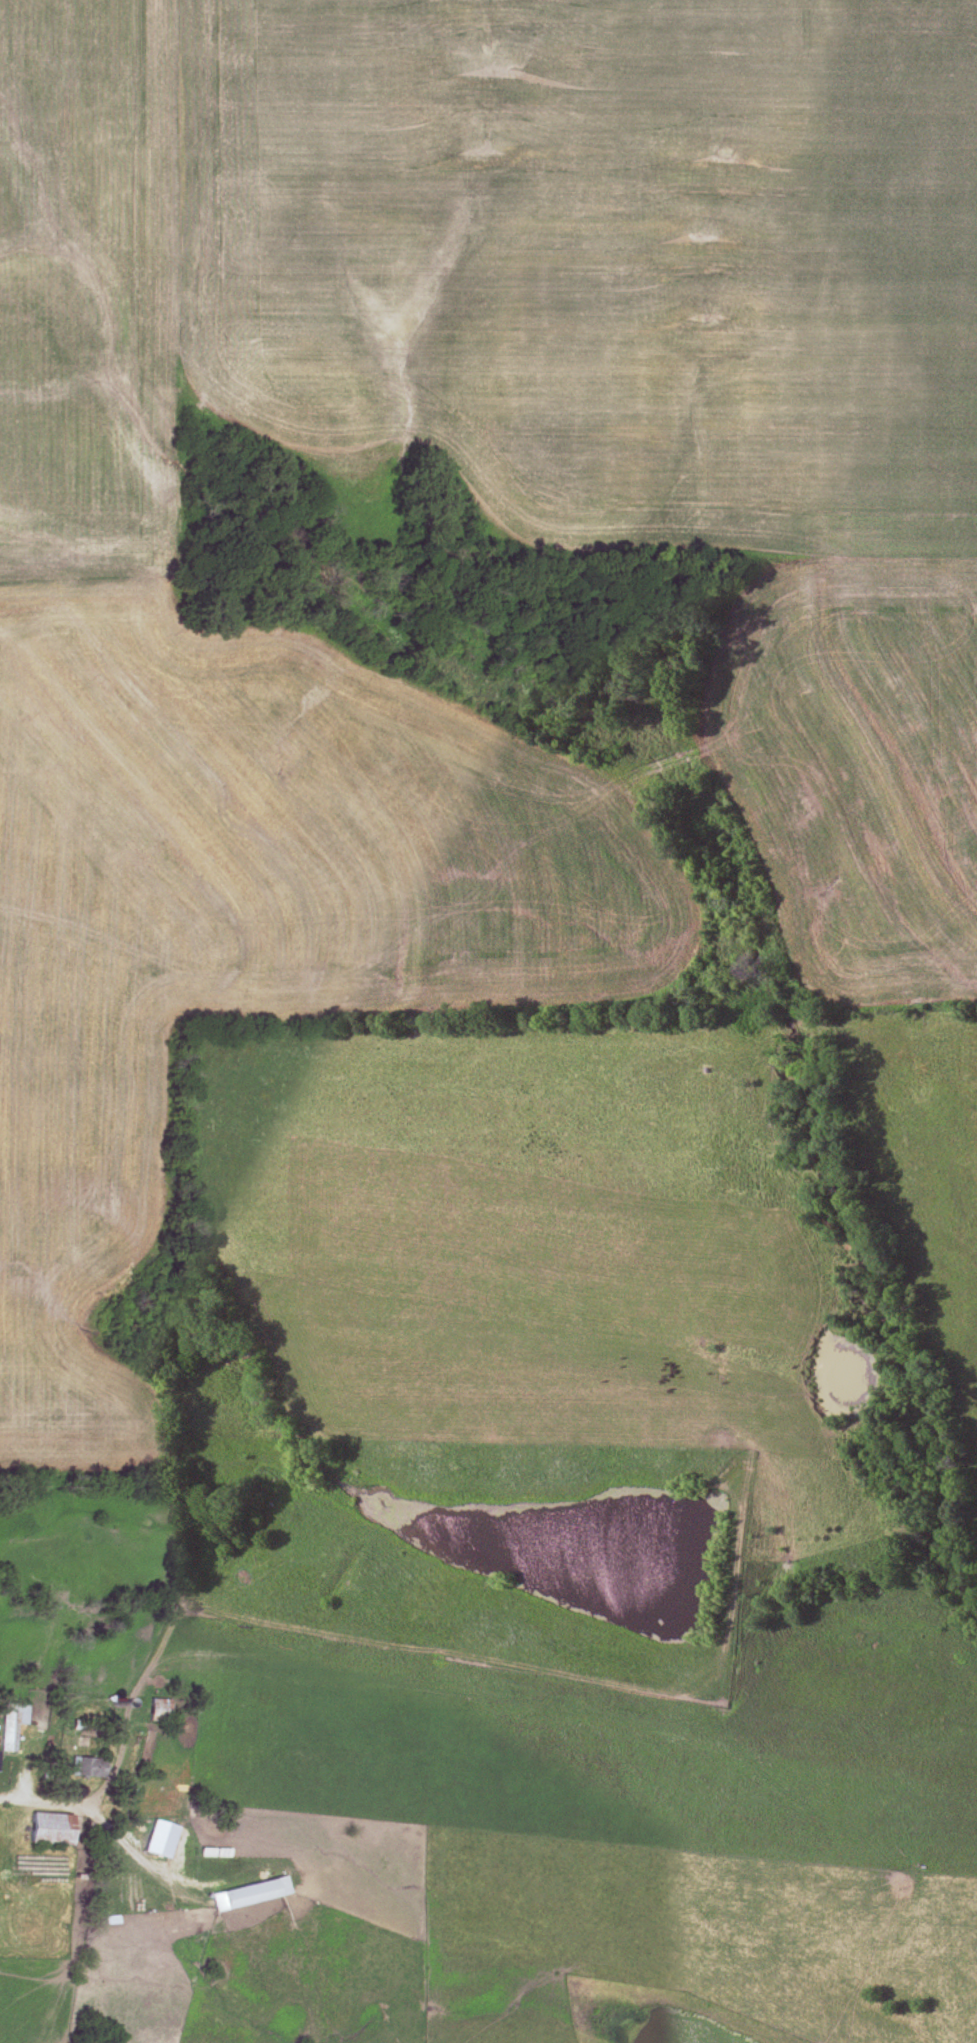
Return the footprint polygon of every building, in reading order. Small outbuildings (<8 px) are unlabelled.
[(171,1699),(150,1698),(149,1721),(170,1721),(171,1699)] [(17,1724),(27,1724),(28,1703),(3,1701),(1,1752),(16,1752),(17,1724)] [(104,1776),(105,1758),(77,1757),(76,1775),(104,1776)] [(73,1813),(31,1813),(31,1845),(73,1845),(73,1813)]
